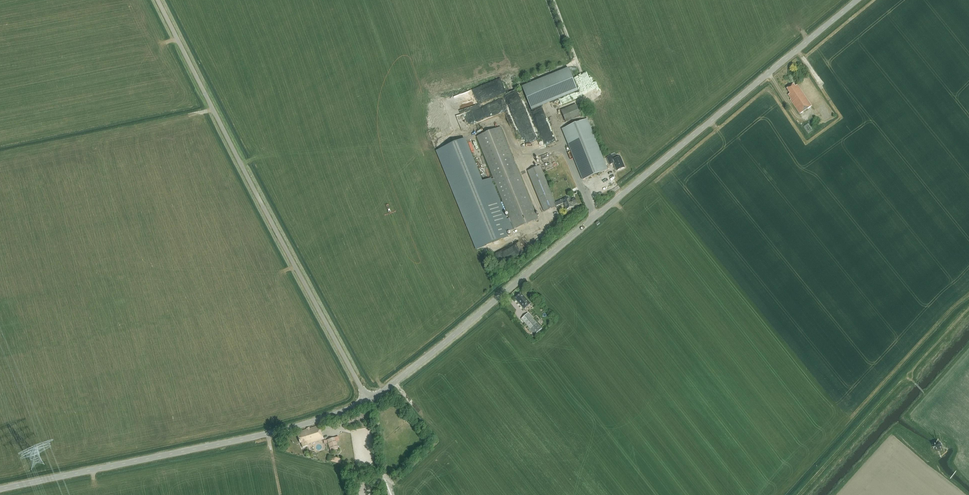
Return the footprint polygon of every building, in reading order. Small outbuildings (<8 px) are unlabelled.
[(532,109),(544,104),(579,91),(569,67),(523,86),(532,109)] [(794,84),(787,89),(790,94),(788,95),(791,99),(791,100),(800,114),(812,106),(798,85),(795,86),(794,84)] [(481,107),(458,114),(462,127),(468,126),(465,117),(477,113),(478,118),(475,119),(475,122),(503,114),(500,104),(481,110),(481,107)] [(566,122),(581,116),(577,105),(561,110),(566,122)] [(588,119),(563,129),(584,180),(608,170),(588,119)] [(809,133),(813,131),(808,124),(804,126),(809,133)] [(514,230),(522,227),(538,220),(512,155),(501,127),(477,136),(493,179),(495,182),(510,218),(514,230)] [(530,142),(537,138),(534,133),(527,137),(530,142)] [(465,139),(436,151),(476,250),(508,237),(507,233),(514,230),(510,218),(507,219),(505,215),(506,214),(493,183),(495,182),(493,179),(492,179),(491,178),(483,182),(465,139)] [(615,160),(613,156),(608,158),(610,165),(614,164),(617,171),(625,168),(621,158),(615,160)] [(570,198),(565,200),(565,199),(555,203),(541,166),(528,171),(544,212),(557,207),(557,206),(564,204),(566,210),(574,207),(573,206),(577,204),(575,199),(571,200),(570,198)] [(542,241),(540,233),(532,236),(534,243),(542,241)] [(524,309),(531,304),(522,295),(521,295),(520,294),(516,298),(517,299),(516,300),(524,309)] [(528,313),(522,319),(535,334),(542,328),(528,313)] [(307,445),(323,440),(319,426),(297,433),(300,443),(301,443),(303,448),(308,446),(307,445)] [(331,452),(339,449),(335,437),(327,440),(331,452)] [(942,445),(940,443),(936,443),(934,445),(934,449),(936,451),(940,451),(942,449),(942,445)] [(342,459),(329,456),(328,460),(340,464),(342,459)]
